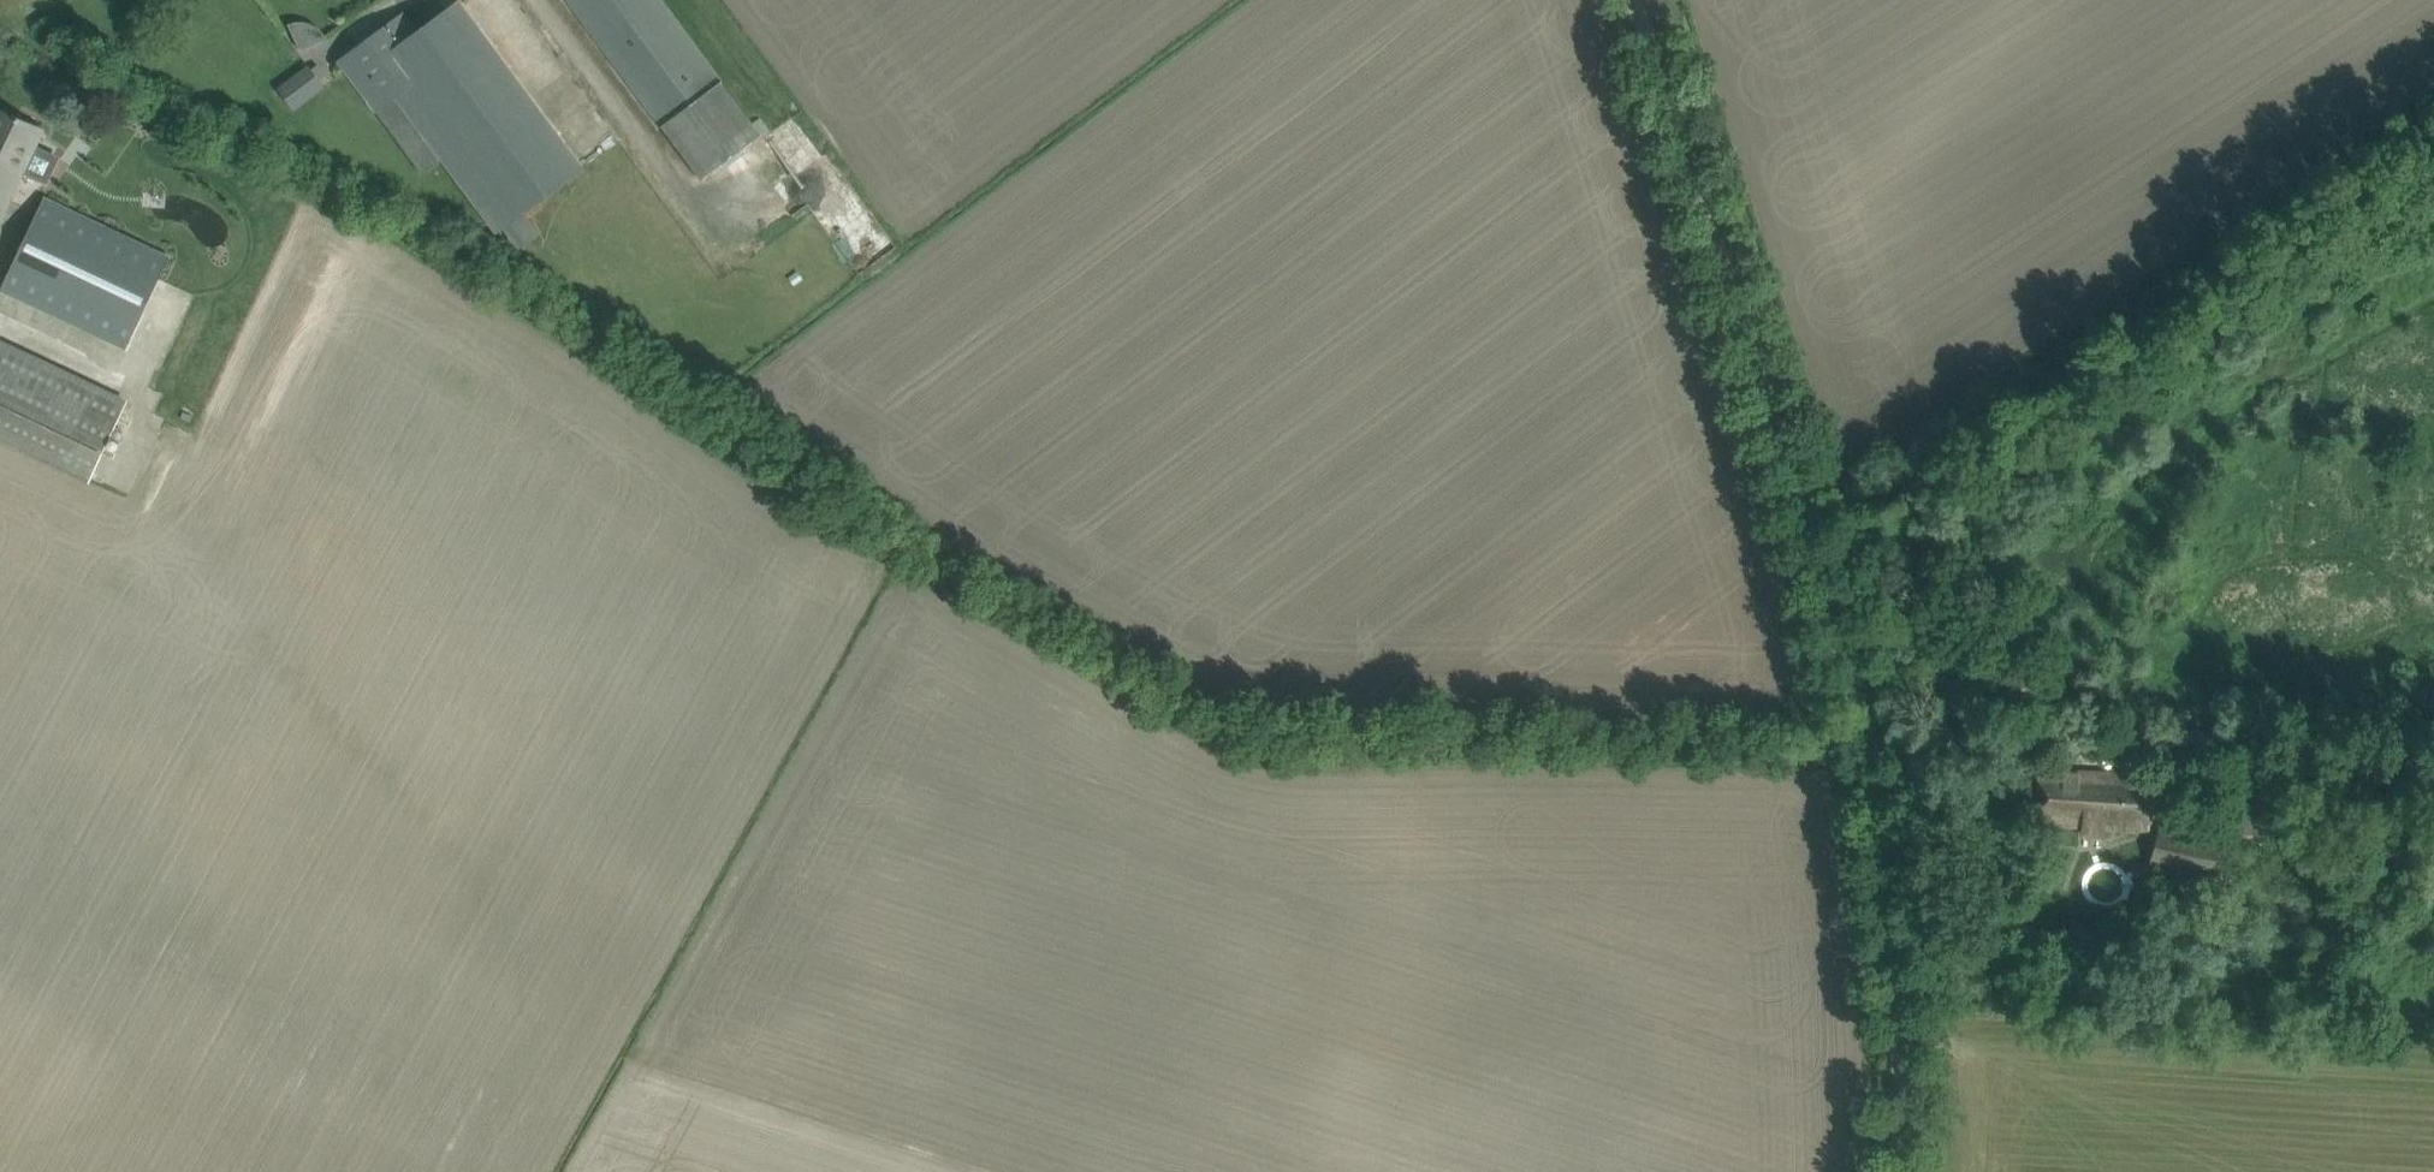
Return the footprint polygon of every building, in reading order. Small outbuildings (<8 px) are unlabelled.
[(460,0),(441,0),(441,1),(444,6),(416,27),(403,10),(337,60),(423,174),(441,161),(495,234),(502,228),(518,250),(537,235),(522,215),(585,168),(460,0)] [(694,168),(702,179),(758,134),(751,126),(658,0),(570,0),(694,168)] [(294,46),(322,41),(318,19),(290,23),(294,46)] [(324,86),(320,80),(327,75),(319,64),(311,69),(309,67),(279,90),(293,110),(324,86)] [(22,173),(48,185),(48,183),(46,182),(48,178),(50,179),(57,164),(55,163),(58,158),(34,147),(42,130),(0,110),(0,221),(22,173)] [(2,289),(126,347),(169,256),(46,196),(2,289)] [(797,271),(789,278),(795,285),(803,279),(797,271)] [(93,473),(127,402),(0,341),(0,431),(93,473)] [(2151,826),(2154,776),(2039,771),(2037,821),(2151,826)] [(2219,833),(2287,832),(2287,791),(2218,792),(2219,833)] [(2160,874),(2163,864),(2211,875),(2218,843),(2158,831),(2150,861),(2148,870),(2160,874)] [(2088,866),(2089,902),(2122,900),(2121,865),(2088,866)]
